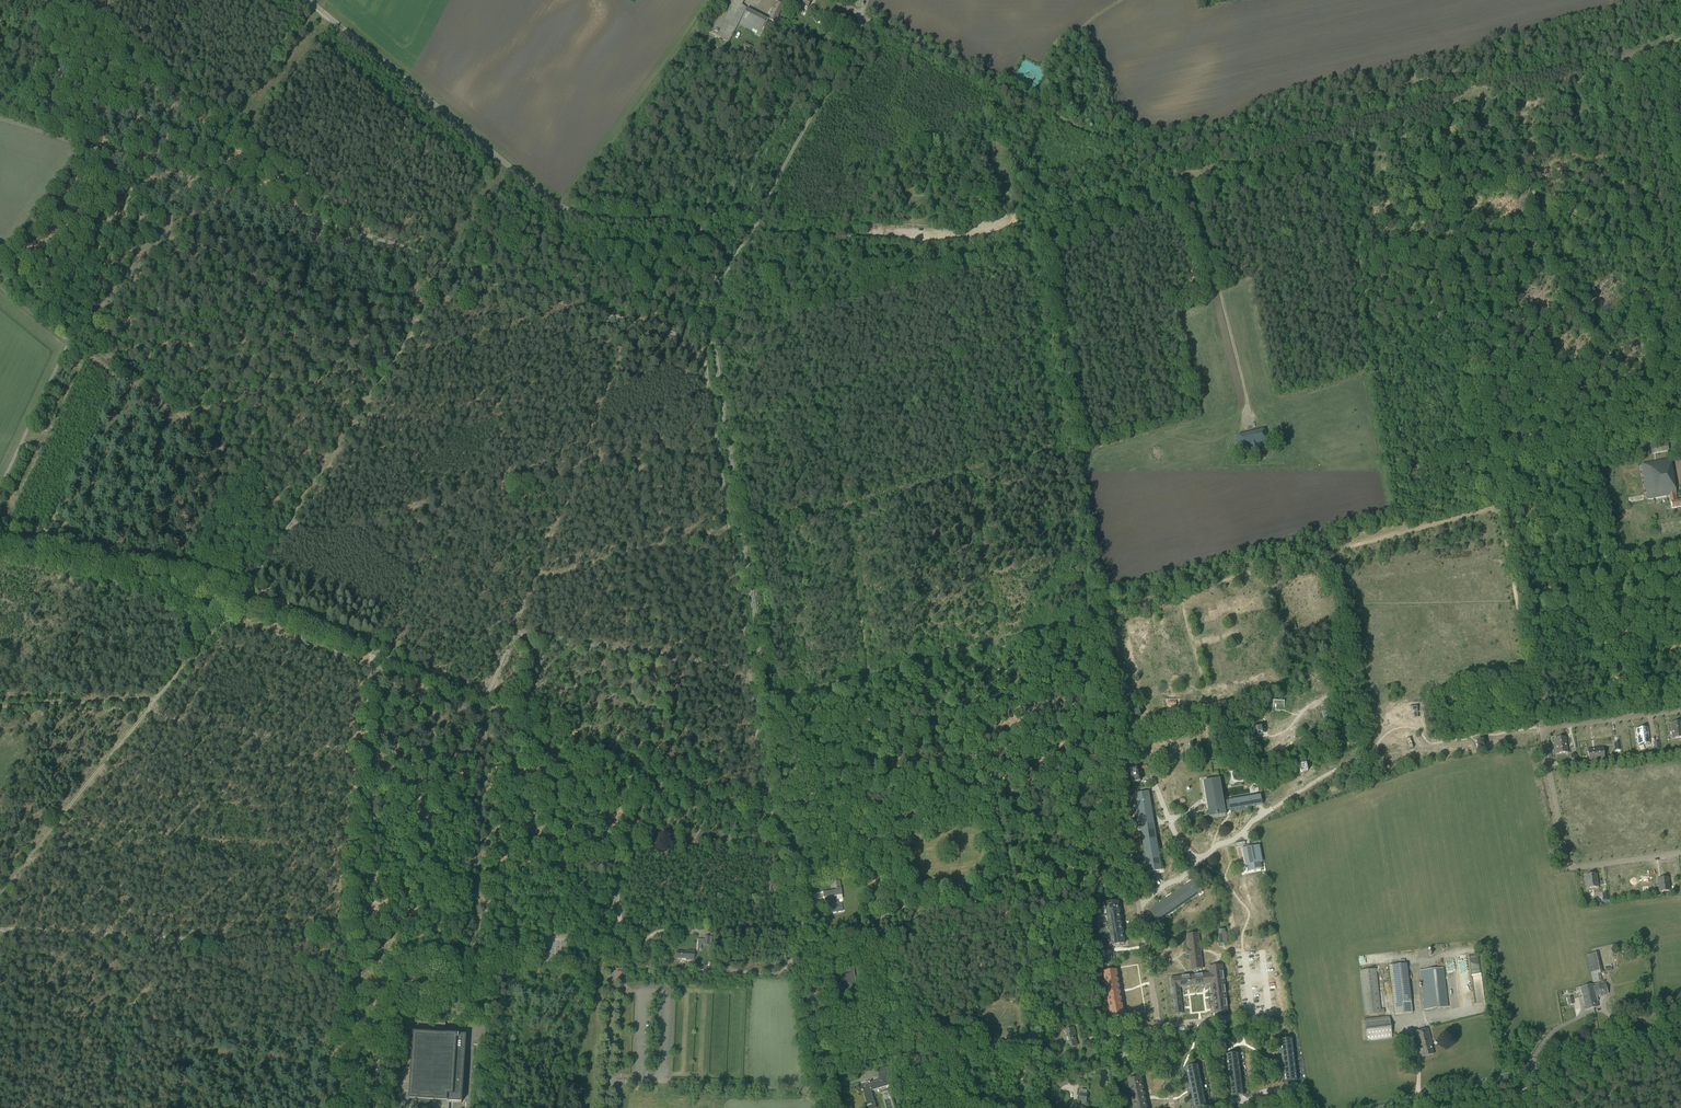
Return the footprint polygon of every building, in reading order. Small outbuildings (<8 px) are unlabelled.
[(744,0),(725,0),(721,8),(709,32),(729,43),(746,7),(742,5),(744,0)] [(801,9),(802,6),(807,8),(811,0),(784,0),(801,9)] [(768,19),(769,19),(775,23),(784,5),(777,1),(768,19)] [(769,19),(768,19),(747,8),(738,25),(760,36),(769,19)] [(1269,442),(1266,429),(1236,436),(1239,450),(1250,447),(1251,453),(1261,450),(1259,445),(1269,442)] [(1670,495),(1674,494),(1676,494),(1670,459),(1641,464),(1648,499),(1670,495)] [(1674,494),(1670,495),(1672,508),(1680,507),(1680,500),(1676,501),(1674,494)] [(1280,710),(1285,706),(1277,698),(1273,703),(1280,710)] [(1167,699),(1168,707),(1177,706),(1177,699),(1167,699)] [(1419,707),(1410,708),(1414,718),(1419,718),(1419,707)] [(1325,720),(1333,719),(1331,711),(1323,712),(1325,720)] [(1680,737),(1680,722),(1670,723),(1673,739),(1680,737)] [(1252,726),(1252,736),(1262,736),(1262,726),(1252,726)] [(1350,726),(1339,728),(1340,736),(1352,734),(1350,726)] [(1636,729),(1638,745),(1644,744),(1645,744),(1650,743),(1648,728),(1636,729)] [(1556,754),(1568,753),(1566,737),(1554,739),(1556,754)] [(1605,759),(1603,748),(1587,750),(1589,761),(1605,759)] [(1139,782),(1137,769),(1131,770),(1133,783),(1139,782)] [(1258,796),(1254,797),(1229,801),(1223,802),(1220,779),(1219,779),(1217,779),(1204,782),(1208,809),(1209,815),(1210,817),(1225,815),(1226,815),(1226,814),(1225,811),(1230,810),(1256,806),(1259,805),(1258,796)] [(1137,804),(1148,873),(1149,873),(1156,871),(1162,870),(1159,851),(1158,848),(1158,845),(1158,842),(1156,834),(1155,827),(1154,822),(1154,820),(1153,815),(1152,805),(1149,791),(1135,793),(1137,804)] [(1259,846),(1255,846),(1249,847),(1249,845),(1246,845),(1243,846),(1243,847),(1244,848),(1243,849),(1245,860),(1246,865),(1262,862),(1259,846)] [(1597,874),(1585,875),(1587,888),(1599,887),(1597,874)] [(1659,892),(1670,890),(1669,877),(1657,879),(1659,892)] [(1149,910),(1157,921),(1200,890),(1192,879),(1190,880),(1187,882),(1172,894),(1166,897),(1161,901),(1159,903),(1149,910)] [(833,913),(839,912),(842,911),(841,904),(838,904),(836,896),(842,895),(841,888),(836,888),(836,890),(823,892),(823,897),(827,897),(829,910),(833,909),(833,913)] [(1125,943),(1118,902),(1106,904),(1112,945),(1125,943)] [(1225,929),(1219,930),(1219,933),(1220,944),(1227,943),(1226,932),(1225,929)] [(1187,934),(1189,950),(1186,950),(1186,951),(1187,953),(1187,955),(1190,955),(1192,970),(1203,969),(1203,968),(1203,967),(1200,946),(1198,933),(1195,934),(1187,934)] [(705,939),(698,939),(698,950),(701,950),(702,945),(704,945),(704,944),(709,945),(709,936),(705,936),(705,939)] [(677,951),(677,958),(687,958),(686,960),(694,960),(695,951),(687,950),(687,951),(677,951)] [(1590,954),(1586,955),(1591,975),(1600,973),(1600,974),(1603,974),(1598,953),(1590,954)] [(829,958),(834,987),(856,984),(852,955),(829,958)] [(1413,1012),(1407,965),(1407,963),(1390,965),(1395,1014),(1413,1012)] [(1193,975),(1171,978),(1175,1014),(1183,1013),(1183,1012),(1182,1004),(1181,999),(1181,993),(1180,988),(1184,987),(1190,987),(1200,986),(1200,985),(1207,985),(1211,984),(1212,987),(1212,993),(1212,994),(1213,1000),(1213,1001),(1214,1005),(1214,1010),(1215,1011),(1215,1013),(1227,1012),(1227,1010),(1223,965),(1209,966),(1210,971),(1210,973),(1193,975)] [(1376,968),(1360,970),(1365,1015),(1384,1012),(1384,1009),(1381,1009),(1376,968)] [(1448,1007),(1443,968),(1420,971),(1425,1009),(1448,1007)] [(1111,1014),(1123,1012),(1124,1012),(1117,971),(1105,973),(1111,1014)] [(1602,980),(1601,977),(1600,974),(1600,973),(1591,975),(1593,982),(1602,980)] [(1590,985),(1595,1007),(1599,1006),(1597,1001),(1598,1001),(1597,996),(1601,995),(1601,996),(1608,994),(1605,983),(1598,985),(1599,986),(1594,987),(1593,984),(1590,985)] [(1581,988),(1583,997),(1586,1009),(1594,1007),(1595,1007),(1590,985),(1581,988)] [(1392,1037),(1391,1026),(1389,1016),(1365,1019),(1368,1040),(1392,1037)] [(1066,1030),(1068,1036),(1065,1037),(1069,1048),(1077,1045),(1074,1034),(1075,1034),(1074,1027),(1066,1030)] [(1432,1045),(1432,1044),(1428,1028),(1415,1031),(1419,1048),(1420,1047),(1423,1057),(1434,1054),(1431,1045),(1432,1045)] [(430,1100),(461,1102),(466,1035),(413,1031),(412,1043),(412,1044),(408,1099),(419,1099),(419,1104),(418,1104),(417,1107),(430,1107),(430,1105),(429,1105),(430,1100)] [(1024,1041),(1029,1040),(1039,1038),(1037,1032),(1028,1034),(1023,1035),(1024,1041)] [(1298,1039),(1280,1042),(1285,1083),(1290,1082),(1303,1081),(1298,1039)] [(1246,1053),(1228,1056),(1234,1097),(1238,1096),(1244,1096),(1251,1095),(1246,1053)] [(1188,1069),(1196,1107),(1202,1107),(1214,1106),(1205,1065),(1188,1069)] [(862,1085),(862,1086),(860,1086),(861,1090),(863,1089),(869,1107),(876,1105),(871,1090),(889,1085),(887,1077),(890,1076),(891,1076),(889,1067),(884,1068),(885,1071),(878,1073),(880,1080),(862,1085)] [(1067,1078),(1056,1084),(1059,1089),(1070,1084),(1067,1078)] [(1141,1078),(1129,1081),(1135,1107),(1148,1107),(1141,1078)] [(1081,1092),(1079,1100),(1086,1101),(1087,1093),(1081,1092)]
